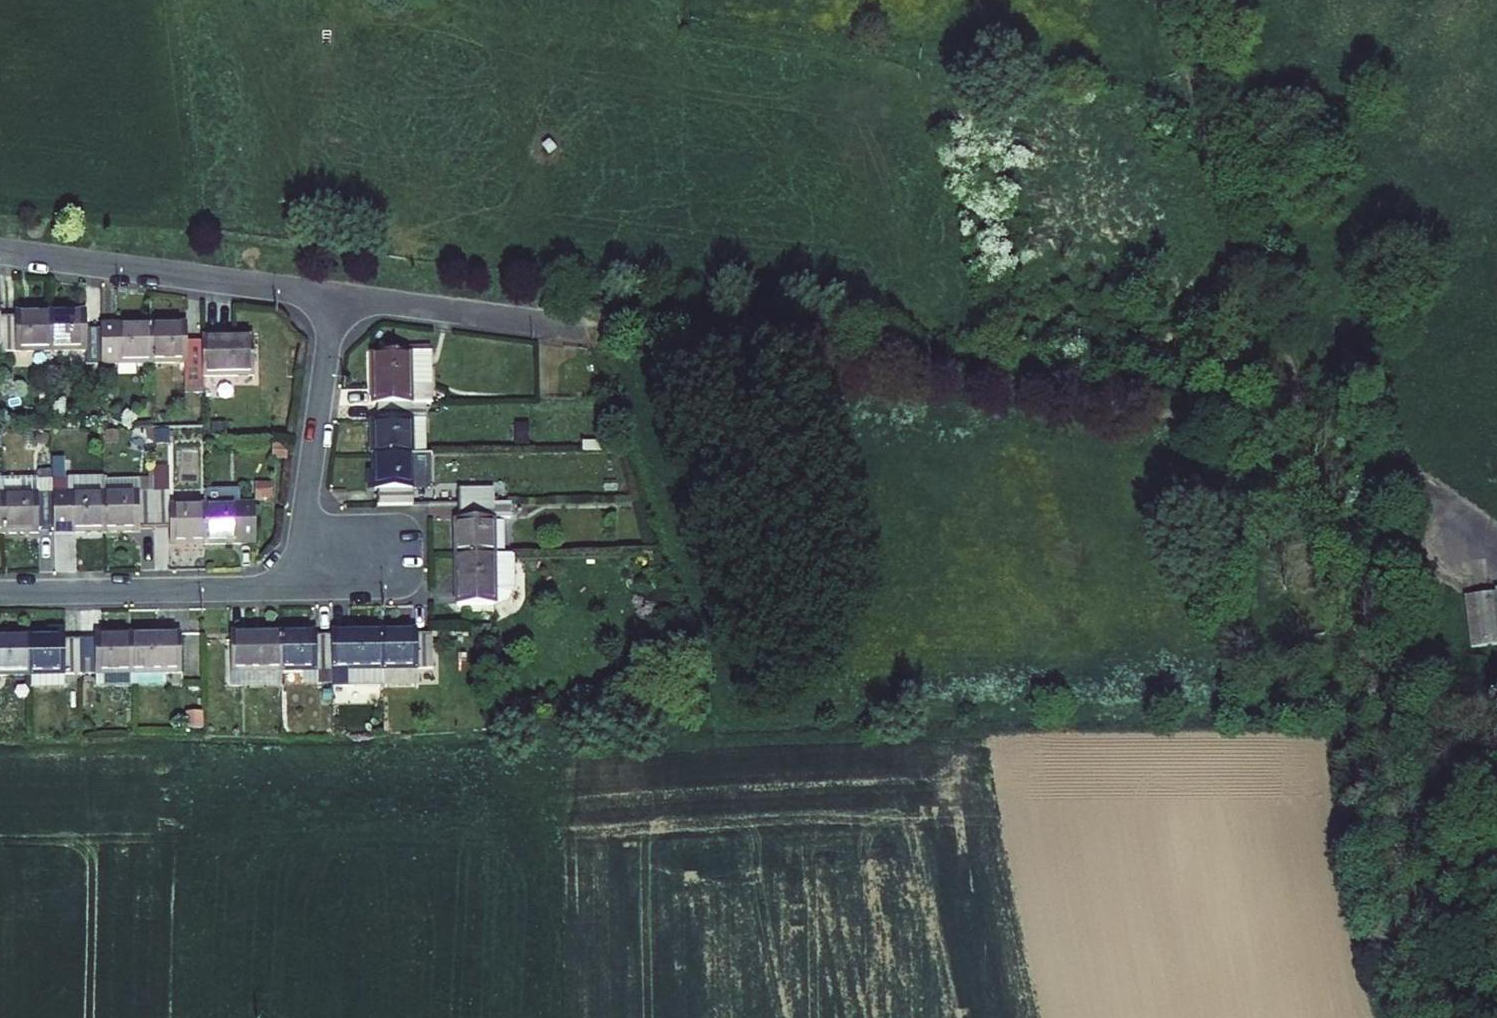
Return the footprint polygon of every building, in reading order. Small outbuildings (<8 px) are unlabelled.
[(89,351),(89,364),(185,363),(186,378),(254,377),(253,340),(185,340),(184,326),(119,326),(119,330),(89,332),(89,313),(17,312),(17,318),(4,318),(3,301),(0,301),(0,351),(89,351)] [(376,486),(377,505),(413,505),(412,490),(431,490),(430,458),(422,458),(422,408),(428,409),(427,362),(364,362),(364,410),(372,409),(372,427),(366,427),(367,487),(376,486)] [(227,422),(211,423),(212,436),(227,436),(227,422)] [(169,430),(155,430),(155,445),(170,444),(169,430)] [(119,431),(105,432),(105,442),(119,441),(119,431)] [(49,436),(37,432),(35,441),(47,445),(49,436)] [(33,434),(23,434),(23,446),(32,446),(33,434)] [(288,445),(273,444),(272,459),(288,460),(288,445)] [(36,533),(36,527),(71,526),(70,531),(138,532),(138,524),(169,525),(170,546),(256,545),(253,503),(241,503),(241,490),(200,489),(201,503),(170,504),(170,466),(154,467),(153,478),(0,479),(0,533),(36,533)] [(274,482),(254,482),(254,495),(260,495),(260,499),(274,499),(274,482)] [(450,523),(453,608),(493,608),(493,493),(456,493),(457,522),(450,523)] [(1496,643),(1496,589),(1465,590),(1466,644),(1496,643)] [(317,633),(235,634),(236,674),(419,671),(419,670),(433,669),(432,634),(418,635),(418,631),(336,633),(336,636),(317,636),(317,633)] [(0,637),(0,679),(30,678),(31,689),(65,688),(66,675),(177,671),(177,635),(100,636),(95,639),(69,640),(65,637),(0,637)]
